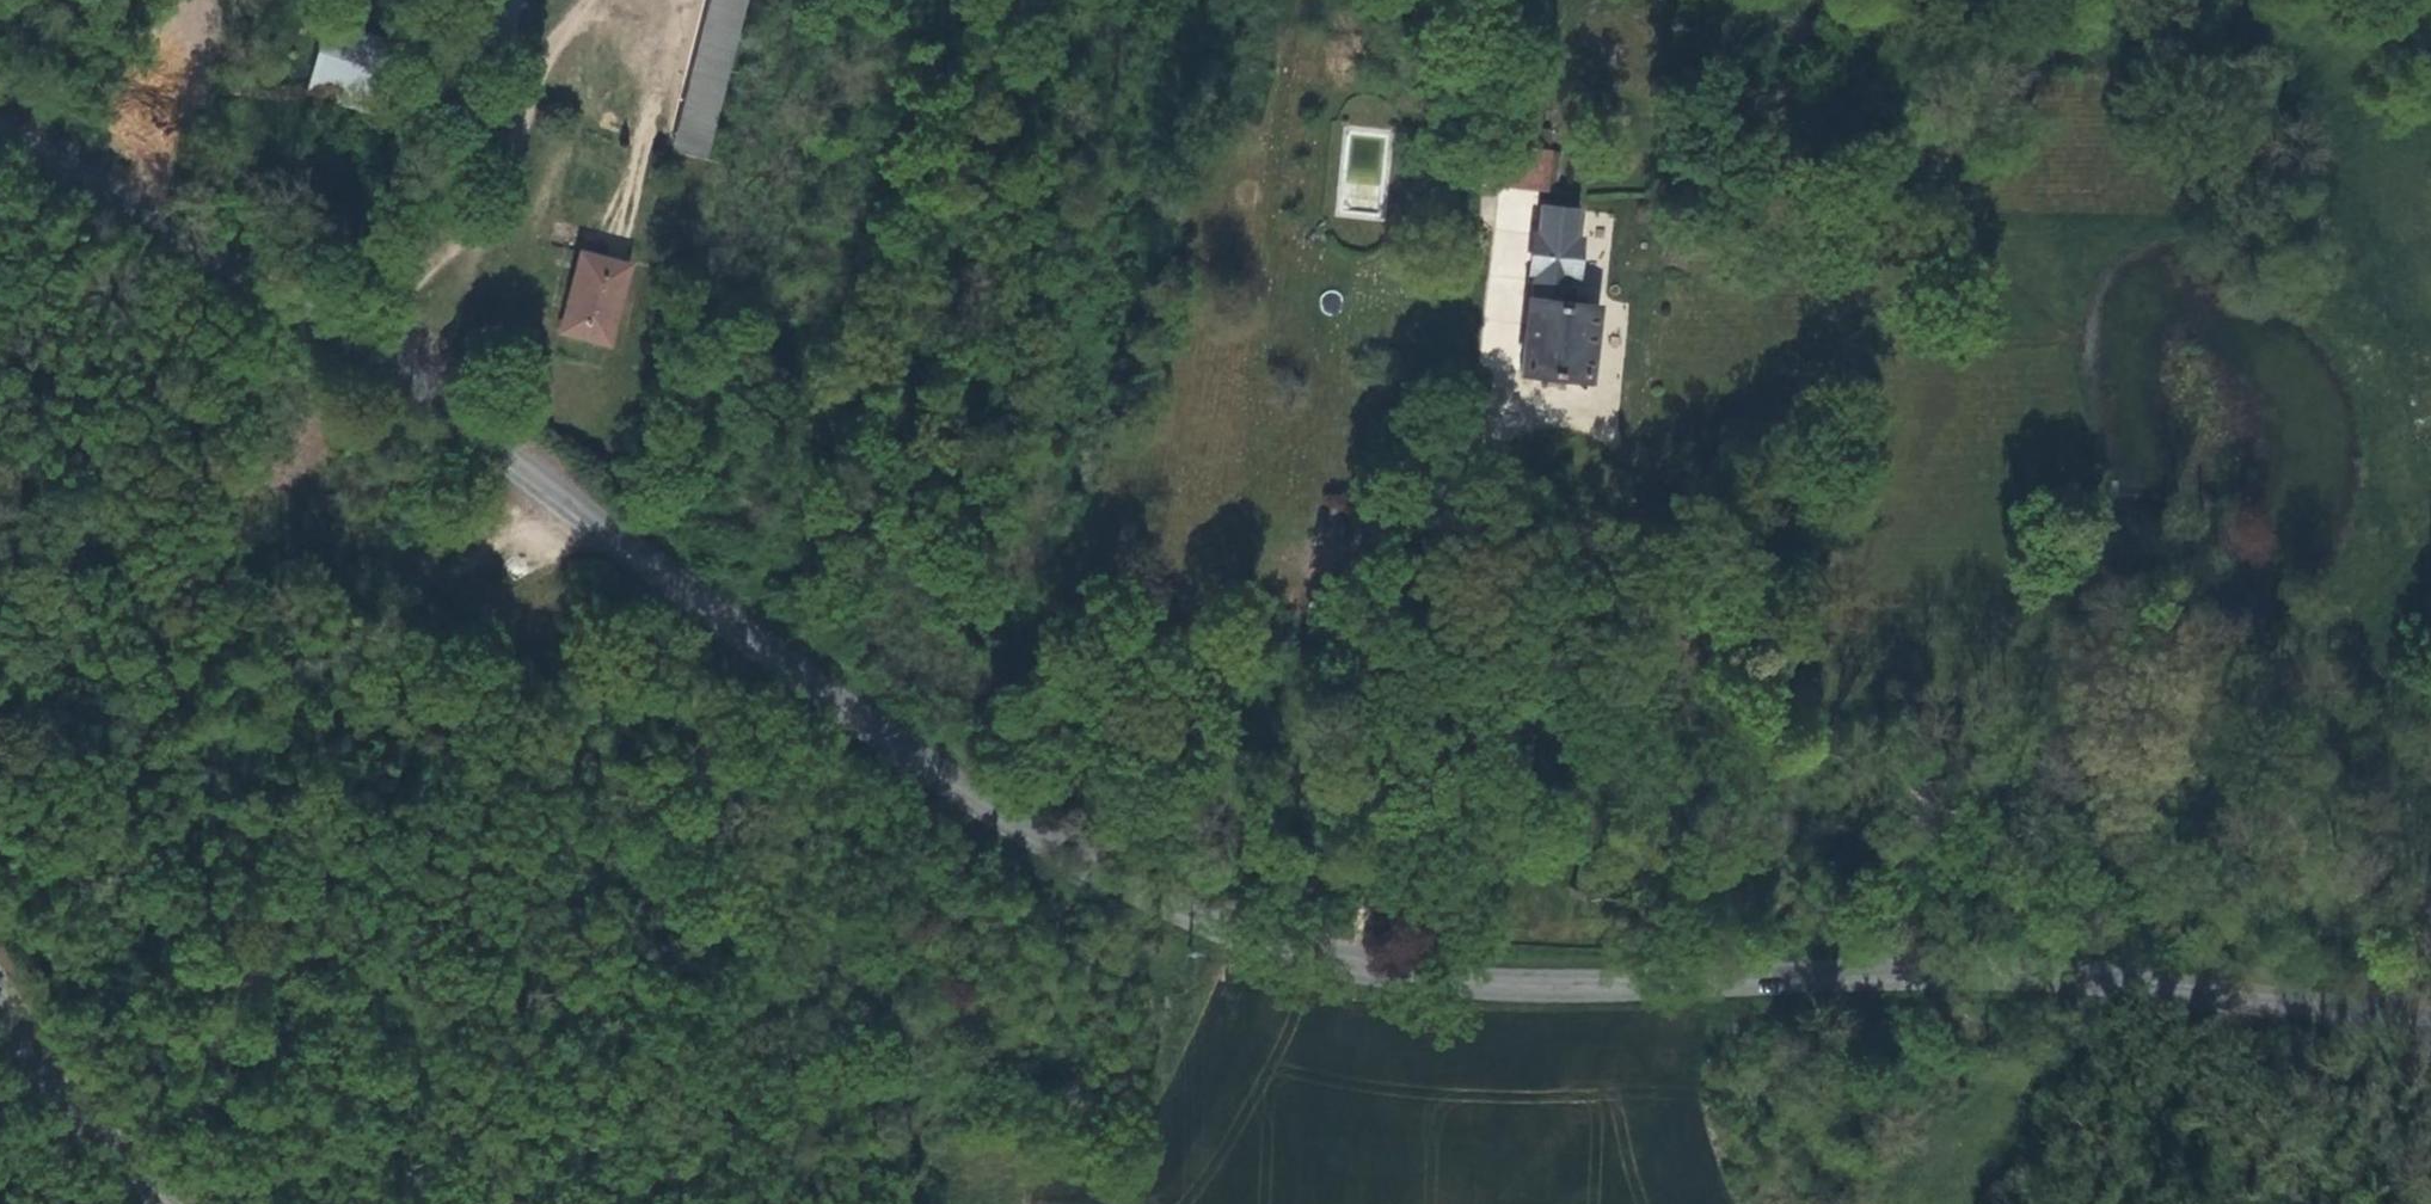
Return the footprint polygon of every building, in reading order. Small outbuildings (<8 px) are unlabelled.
[(524,0),(492,0),(489,20),(520,25),(524,0)] [(743,0),(718,0),(680,141),(704,146),(743,0)] [(390,40),(321,27),(308,97),(377,110),(390,40)] [(1547,150),(1501,145),(1497,176),(1544,182),(1547,150)] [(1579,198),(1543,195),(1539,231),(1534,230),(1530,273),(1533,273),(1523,370),(1589,377),(1595,304),(1562,301),(1563,278),(1568,278),(1572,234),(1577,235),(1579,198)] [(632,264),(585,253),(566,331),(615,345),(632,264)] [(2116,780),(2116,758),(2102,758),(2102,779),(2116,780)] [(2125,758),(2116,758),(2116,780),(2125,780),(2125,758)]
